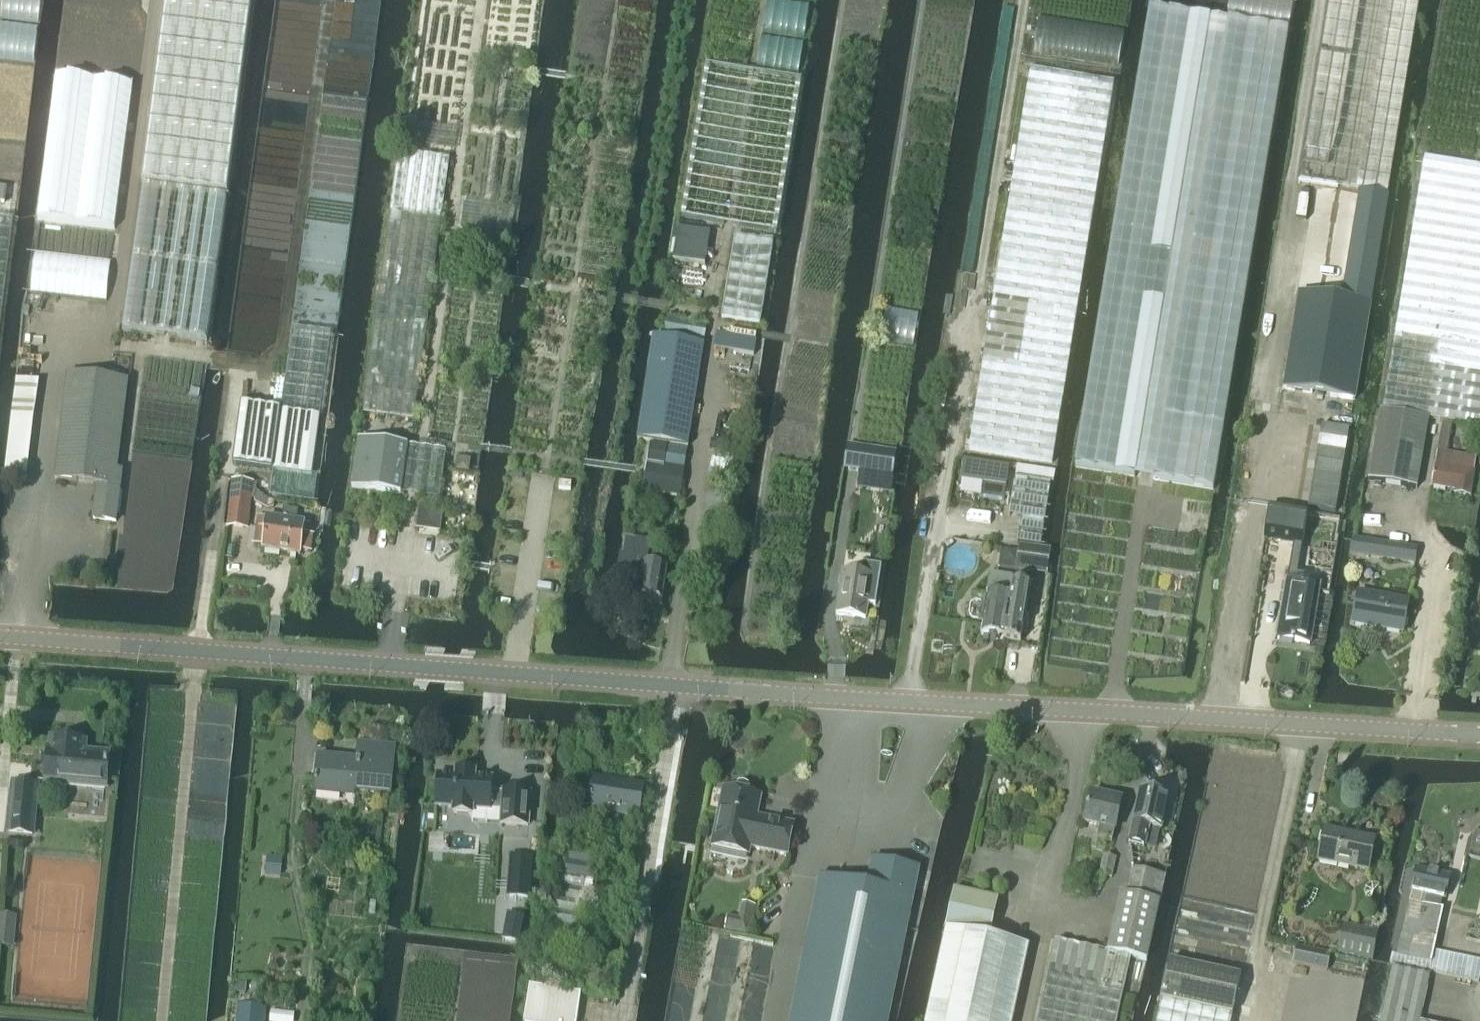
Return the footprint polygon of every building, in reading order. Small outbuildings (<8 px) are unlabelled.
[(141,182),(227,193),(252,0),(164,0),(141,182)] [(1298,182),(1317,185),(1388,196),(1420,0),(1329,0),(1328,4),(1298,182)] [(1213,491),(1288,32),(1150,10),(1076,468),(1213,491)] [(984,360),(978,399),(1061,412),(1114,82),(1030,69),(984,360)] [(56,76),(37,220),(115,230),(133,86),(56,76)] [(415,422),(450,161),(399,154),(365,416),(415,422)] [(1424,158),(1383,411),(1429,419),(1453,423),(1479,428),(1479,168),(1424,158)] [(143,186),(122,329),(206,341),(227,198),(143,186)] [(1290,350),(1283,389),(1354,401),(1370,309),(1388,198),(1359,193),(1341,304),(1299,297),(1290,350)] [(12,219),(0,218),(0,325),(12,219)] [(705,266),(710,234),(679,230),(674,261),(705,266)] [(735,238),(723,318),(759,324),(767,273),(772,244),(735,238)] [(707,325),(667,318),(665,335),(705,342),(707,325)] [(331,334),(292,329),(281,410),(281,411),(320,416),(331,334)] [(757,341),(717,335),(715,350),(754,356),(757,341)] [(653,337),(637,440),(688,448),(704,345),(653,337)] [(93,520),(116,522),(122,473),(116,472),(127,383),(67,376),(55,480),(97,485),(93,520)] [(41,383),(17,380),(6,476),(28,479),(41,383)] [(192,391),(191,398),(198,399),(199,392),(192,391)] [(1053,463),(1061,412),(978,399),(969,450),(1053,463)] [(241,404),(233,465),(273,471),(312,476),(320,416),(281,411),(281,410),(241,404)] [(1381,411),(1369,481),(1417,489),(1429,419),(1383,411),(1381,411)] [(1448,454),(1453,423),(1443,421),(1437,452),(1432,487),(1456,491),(1455,495),(1470,498),(1476,459),(1448,454)] [(1322,426),(1308,509),(1335,513),(1349,430),(1322,426)] [(352,490),(401,496),(407,447),(358,441),(352,490)] [(664,470),(664,468),(684,471),(687,451),(651,446),(644,494),(680,500),(684,473),(664,470)] [(862,448),(858,472),(860,473),(893,478),(897,454),(862,448)] [(965,462),(962,481),(983,484),(981,498),(1004,501),(1009,468),(965,462)] [(1051,483),(1015,478),(1009,516),(1021,518),(1044,522),(1045,520),(1051,483)] [(234,482),(229,526),(247,527),(251,484),(234,482)] [(427,507),(424,527),(440,529),(443,510),(427,507)] [(258,518),(253,545),(263,546),(262,551),(299,556),(300,552),(310,553),(313,538),(307,537),(308,529),(303,528),(304,524),(296,523),(298,511),(283,509),(281,520),(267,518),(267,520),(258,518)] [(1267,533),(1266,541),(1305,547),(1310,516),(1302,514),(1271,509),(1267,533)] [(1354,539),(1352,553),(1387,559),(1415,563),(1418,549),(1389,545),(1354,539)] [(621,556),(616,581),(621,582),(619,591),(627,592),(638,594),(637,600),(661,604),(667,570),(647,567),(651,545),(626,541),(624,556),(621,556)] [(1016,571),(1047,576),(1050,552),(1019,548),(1019,553),(1016,571)] [(865,619),(868,605),(875,606),(882,566),(864,564),(862,574),(843,571),(837,614),(865,619)] [(988,595),(981,636),(1004,640),(1013,582),(1013,581),(991,578),(988,595)] [(1287,581),(1278,640),(1309,645),(1319,586),(1287,581)] [(1013,582),(1004,640),(1021,643),(1031,585),(1013,582)] [(1403,633),(1408,602),(1359,593),(1353,625),(1403,633)] [(105,790),(109,756),(85,753),(85,743),(52,740),(51,750),(49,750),(45,784),(105,790)] [(341,795),(342,791),(390,796),(395,748),(358,745),(357,761),(319,757),(316,793),(341,795)] [(456,776),(438,775),(436,807),(452,808),(452,816),(472,816),(472,822),(500,824),(500,825),(528,827),(530,794),(503,792),(503,799),(491,798),(492,779),(475,778),(475,773),(456,772),(456,776)] [(644,787),(594,779),(589,811),(639,819),(644,787)] [(720,810),(713,844),(712,848),(749,856),(751,849),(788,856),(794,825),(757,818),(761,797),(752,795),(751,790),(749,786),(744,784),(740,784),(735,787),(733,791),(728,790),(724,811),(720,810)] [(33,836),(37,787),(13,785),(9,833),(33,836)] [(1154,796),(1140,793),(1129,845),(1140,847),(1145,828),(1161,831),(1168,799),(1166,799),(1164,795),(1157,793),(1154,796)] [(1084,824),(1100,827),(1098,838),(1112,841),(1115,830),(1116,830),(1122,802),(1090,795),(1084,824)] [(707,839),(709,830),(701,828),(699,837),(707,839)] [(1368,872),(1374,840),(1325,830),(1319,861),(1368,872)] [(545,949),(581,955),(599,854),(563,847),(545,949)] [(509,856),(507,897),(528,898),(531,857),(509,856)] [(1113,879),(1117,859),(1104,856),(1100,876),(1113,879)] [(920,869),(873,859),(867,886),(820,877),(791,1020),(889,1020),(920,869)] [(1126,892),(1161,899),(1166,875),(1131,869),(1126,892)] [(1438,910),(1441,899),(1444,900),(1449,877),(1418,870),(1398,957),(1430,964),(1443,911),(1438,910)] [(926,1020),(1012,1020),(1029,949),(989,940),(998,901),(955,891),(926,1020)] [(1114,918),(1106,954),(1131,959),(1146,962),(1154,926),(1159,903),(1119,894),(1114,918)] [(15,944),(17,910),(0,908),(0,914),(0,943),(15,944)] [(508,915),(503,939),(518,942),(523,918),(508,915)] [(1344,926),(1339,954),(1373,961),(1379,933),(1344,926)] [(1038,1020),(1117,1020),(1131,959),(1106,954),(1055,942),(1038,1020)] [(1297,947),(1293,963),(1327,971),(1331,955),(1297,947)] [(1171,962),(1162,1001),(1233,1016),(1241,977),(1171,962)] [(1381,1015),(1407,1020),(1422,1020),(1431,976),(1391,968),(1381,1015)] [(525,1020),(577,1020),(582,995),(530,987),(525,1020)] [(1233,1016),(1162,1001),(1158,1020),(1232,1020),(1233,1016)] [(266,1010),(238,1007),(236,1020),(265,1020),(266,1010)]
